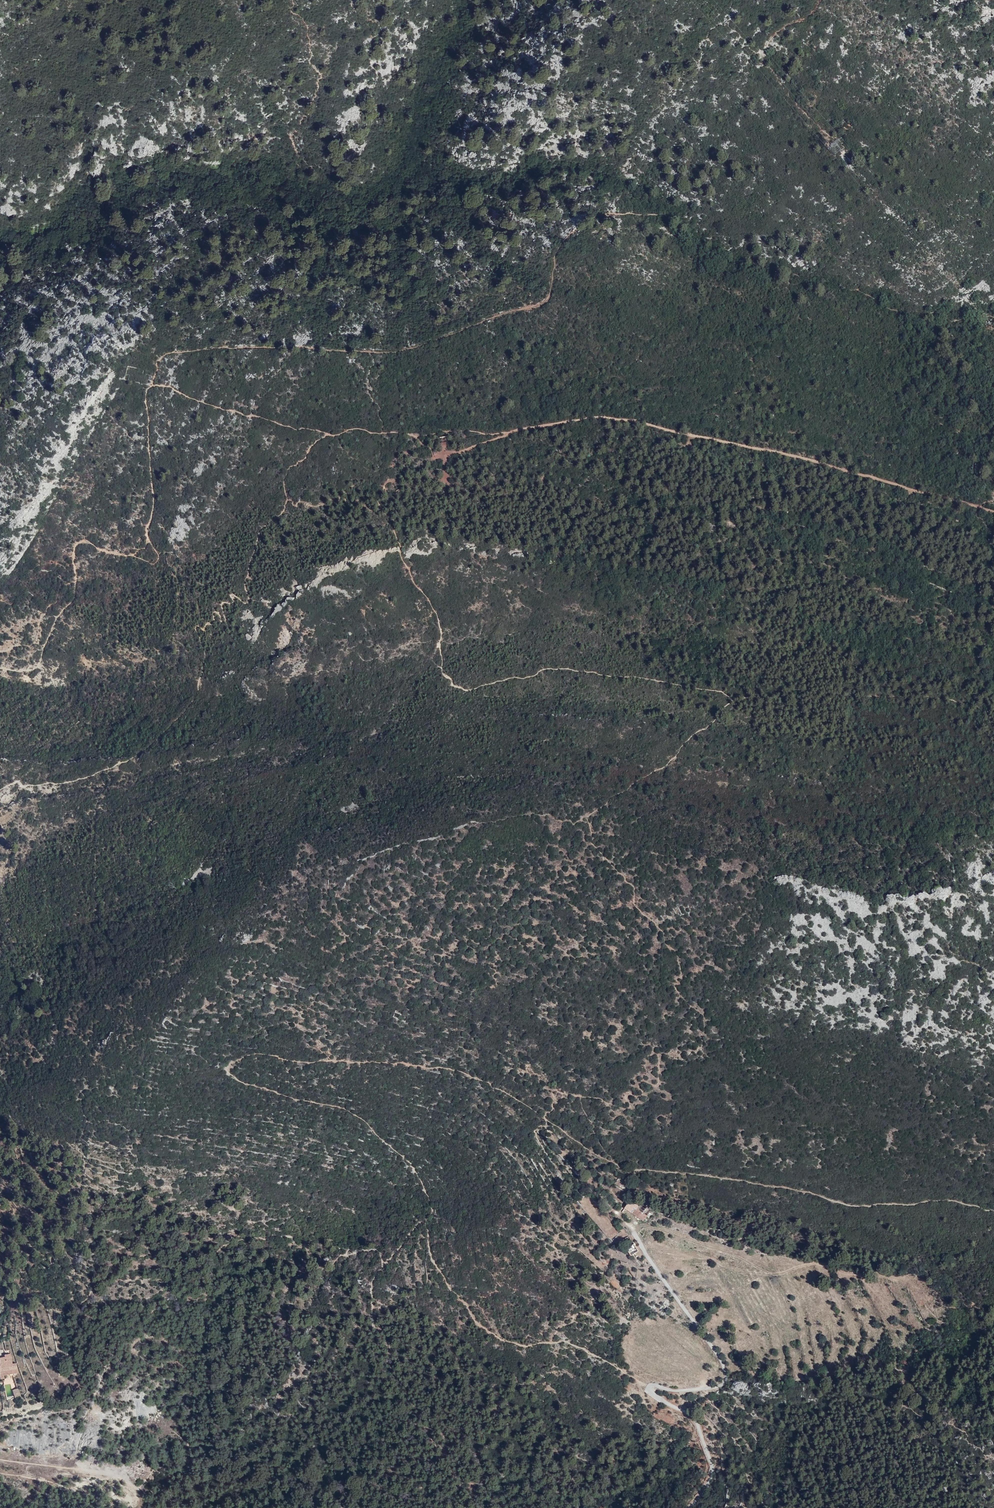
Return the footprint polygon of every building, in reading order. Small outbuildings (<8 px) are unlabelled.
[(145,369),(128,366),(125,379),(142,383),(145,369)] [(660,1222),(661,1218),(657,1216),(658,1212),(636,1202),(633,1212),(654,1223),(655,1220),(660,1222)] [(678,1229),(680,1226),(668,1221),(668,1224),(669,1224),(674,1228),(678,1229)] [(631,1257),(638,1251),(633,1245),(626,1250),(631,1257)] [(643,1260),(650,1255),(645,1248),(637,1253),(643,1260)] [(1,1366),(2,1370),(0,1370),(0,1374),(0,1375),(1,1380),(4,1379),(4,1376),(18,1374),(16,1364),(13,1364),(11,1354),(5,1355),(6,1357),(0,1358),(0,1361),(1,1366)] [(12,1390),(15,1398),(21,1395),(18,1388),(12,1390)]
